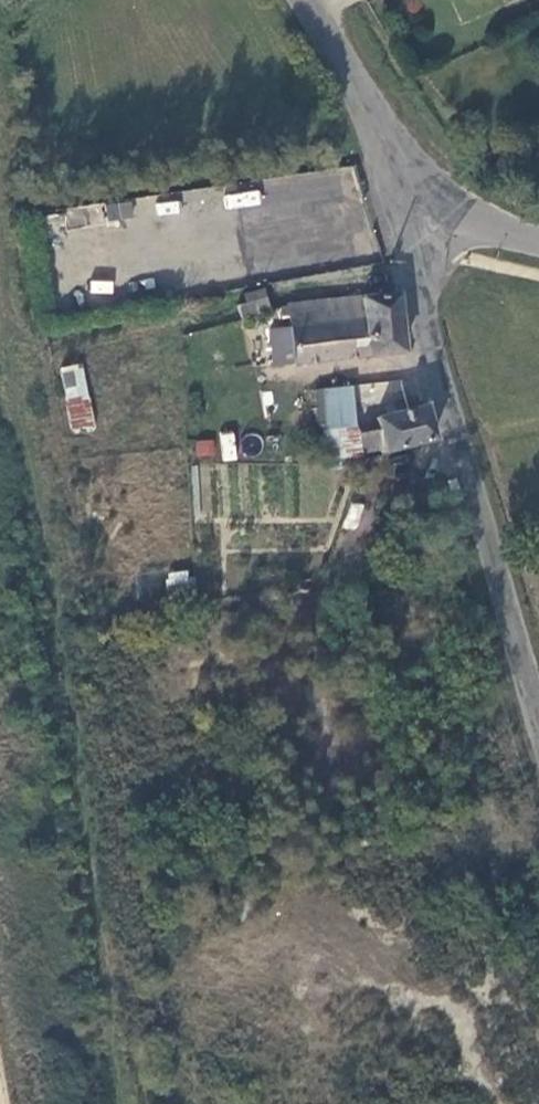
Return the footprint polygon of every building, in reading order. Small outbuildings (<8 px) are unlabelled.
[(287,322),(267,326),(270,345),(275,344),(277,360),(401,343),(393,286),(278,302),(278,309),(285,308),(287,322)] [(86,364),(61,366),(68,430),(93,427),(86,364)] [(321,420),(317,420),(317,453),(343,452),(342,416),(346,416),(345,379),(320,381),(321,420)] [(421,398),(375,409),(378,424),(359,429),(364,446),(382,441),(383,444),(430,432),(421,398)] [(235,432),(220,432),(220,459),(235,459),(235,432)] [(194,441),(197,458),(216,455),(213,438),(194,441)]
